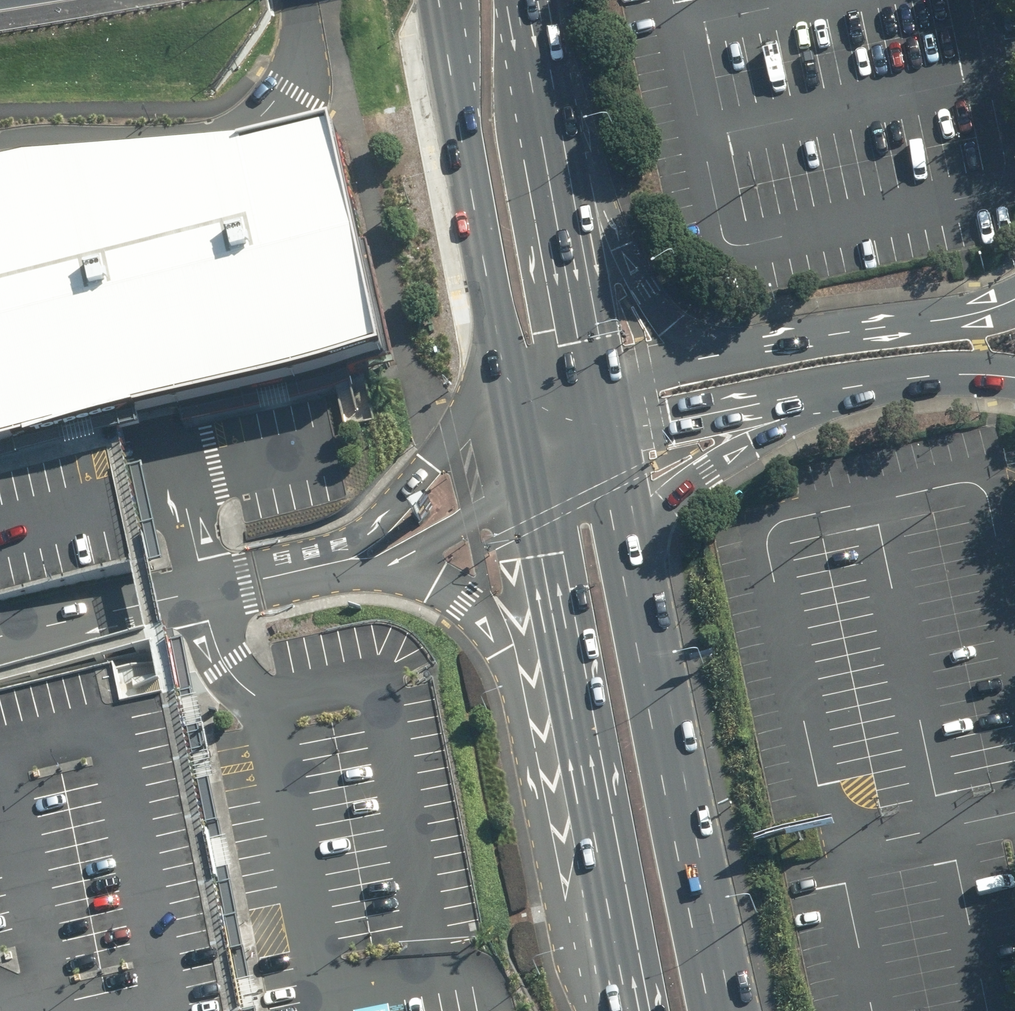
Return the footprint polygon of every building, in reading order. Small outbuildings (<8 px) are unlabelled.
[(78,434),(135,423),(173,415),(388,366),(337,145),(280,159),(244,166),(30,169),(0,176),(0,450),(78,434)]
